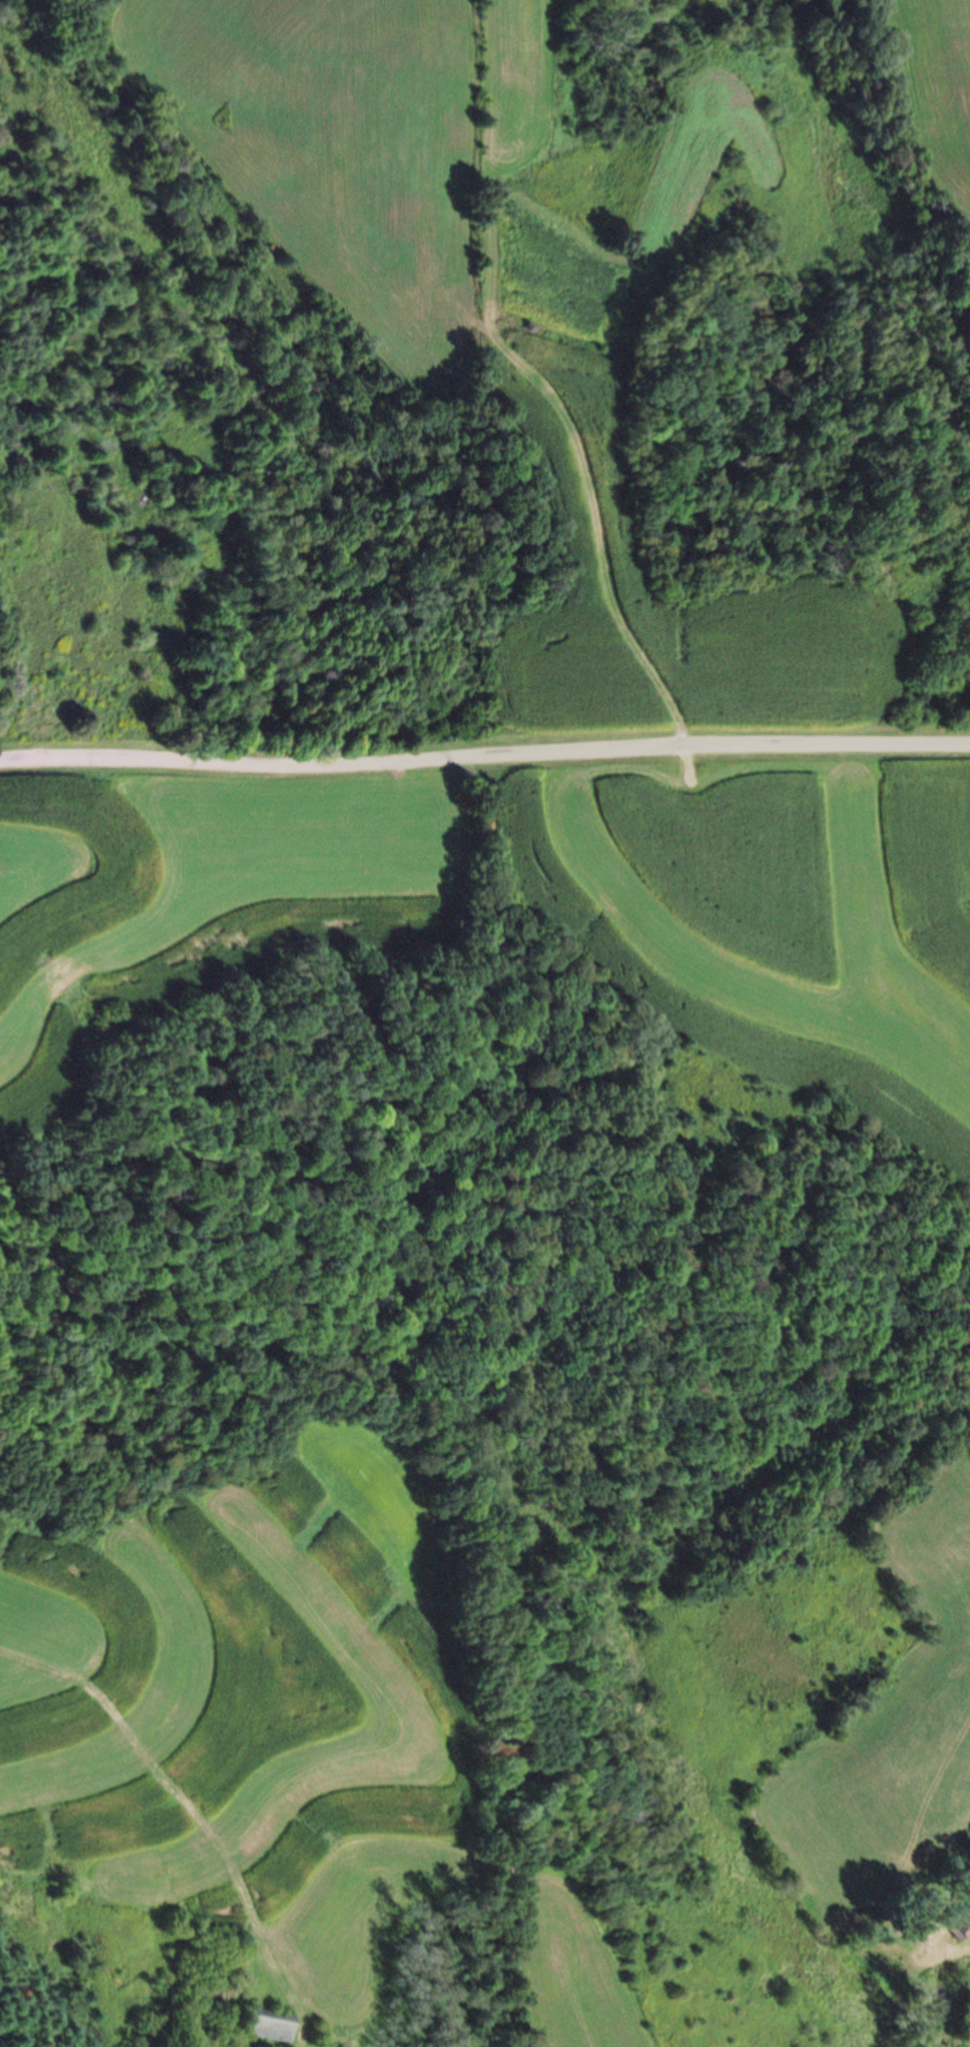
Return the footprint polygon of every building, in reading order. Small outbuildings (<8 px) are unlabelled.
[(969,1934),(969,1919),(965,1922),(960,1912),(945,1920),(956,1942),(969,1934)] [(239,2036),(287,2042),(291,2012),(243,2005),(239,2036)]
